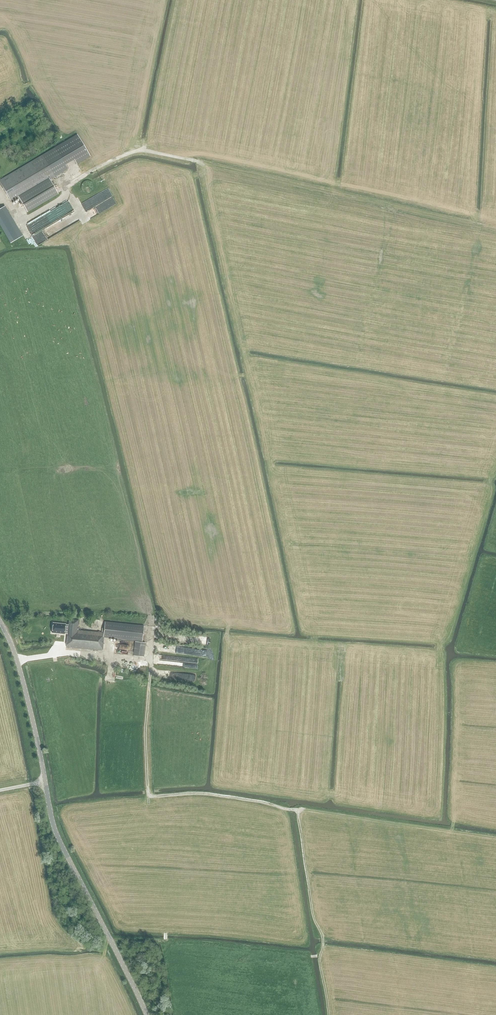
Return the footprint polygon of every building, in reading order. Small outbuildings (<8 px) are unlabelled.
[(50,180),(67,169),(65,166),(74,160),(77,164),(90,156),(77,134),(0,180),(0,183),(12,203),(19,198),(28,212),(58,194),(50,180)] [(109,189),(82,201),(87,210),(113,197),(109,189)] [(10,243),(23,236),(5,206),(0,208),(0,226),(10,243)] [(43,242),(75,227),(72,220),(40,235),(43,242)] [(69,619),(66,646),(102,650),(104,637),(142,641),(144,626),(105,621),(104,632),(78,630),(78,628),(77,628),(78,620),(69,619)] [(53,623),(52,633),(64,634),(65,624),(61,624),(53,623)] [(135,641),(133,655),(144,657),(145,642),(135,641)] [(164,660),(163,665),(198,668),(199,658),(182,656),(182,661),(172,660),(172,655),(160,654),(160,659),(164,660)]
